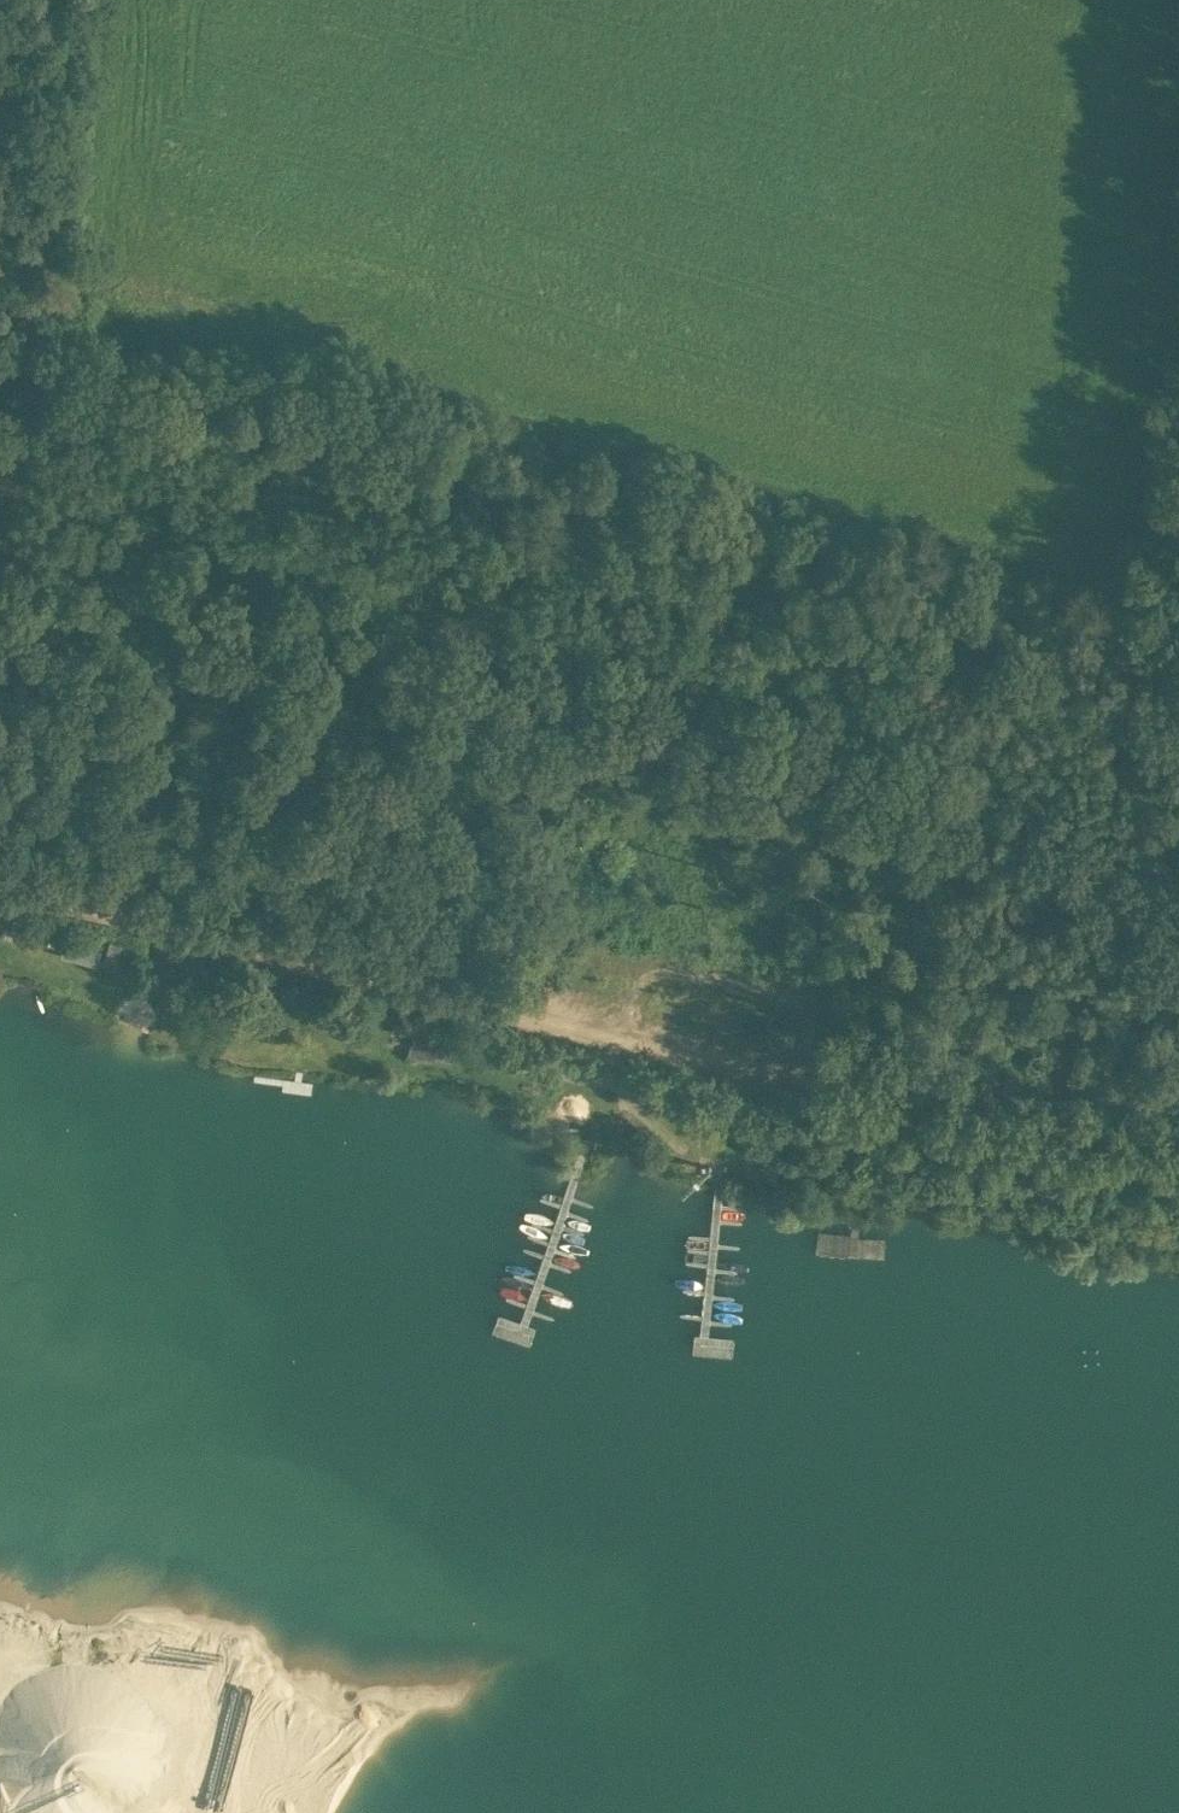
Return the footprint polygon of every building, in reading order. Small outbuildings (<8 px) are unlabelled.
[(110,964),(121,965),(126,941),(114,939),(110,964)] [(419,1015),(410,1046),(434,1052),(435,1049),(462,1056),(470,1028),(419,1015)]
